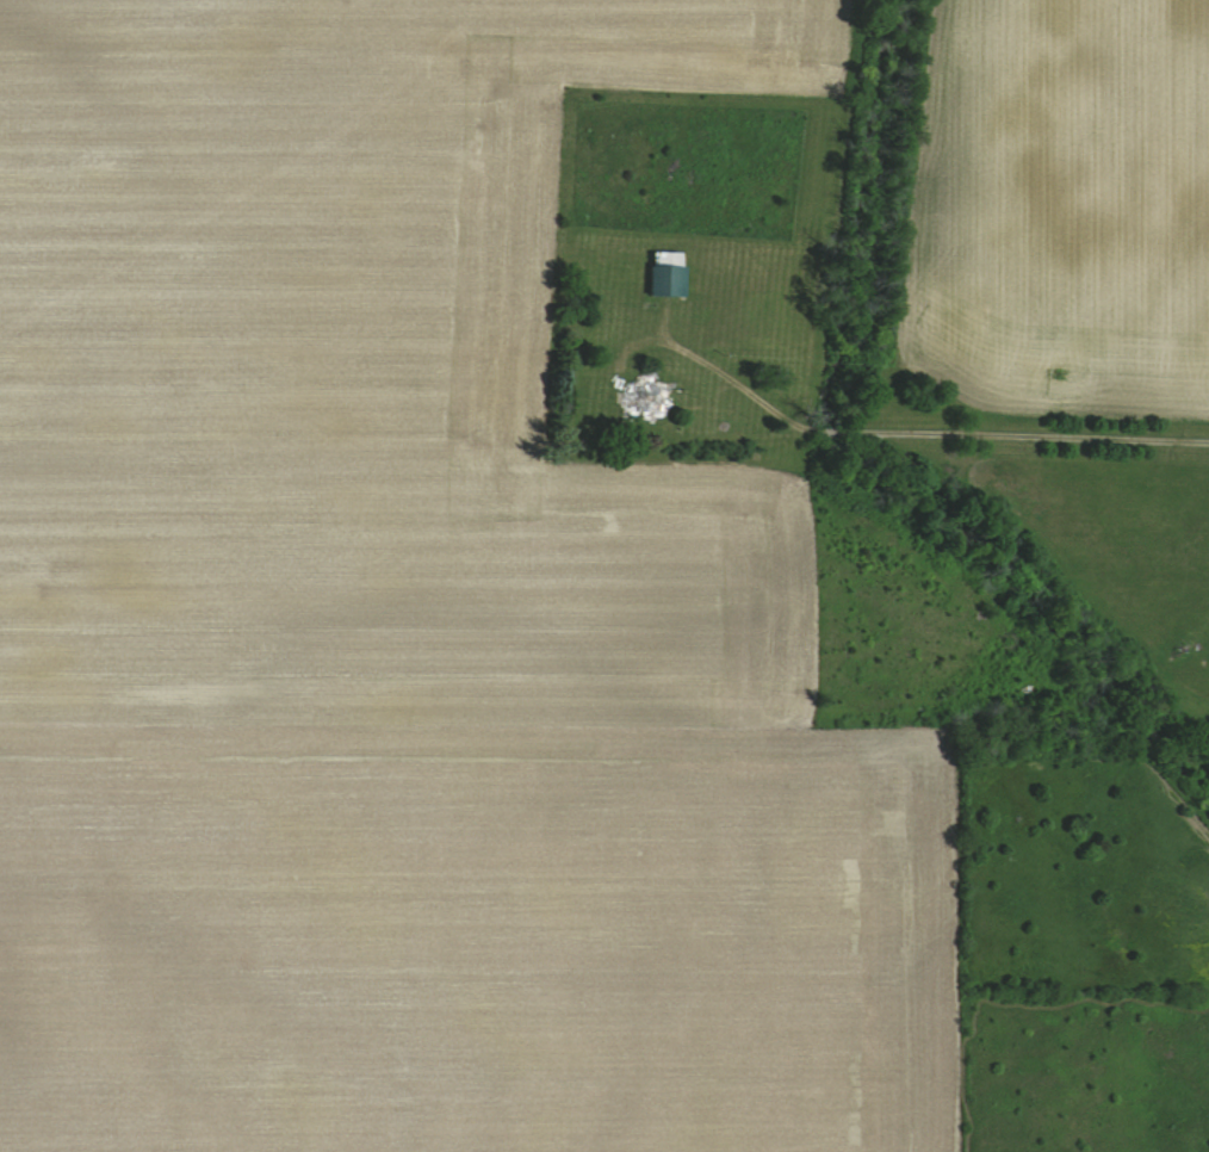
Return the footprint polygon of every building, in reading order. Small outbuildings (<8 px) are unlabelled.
[(683,298),(683,254),(650,254),(650,298),(683,298)] [(640,414),(665,414),(665,394),(654,394),(654,386),(626,386),(626,420),(640,420),(640,414)]
